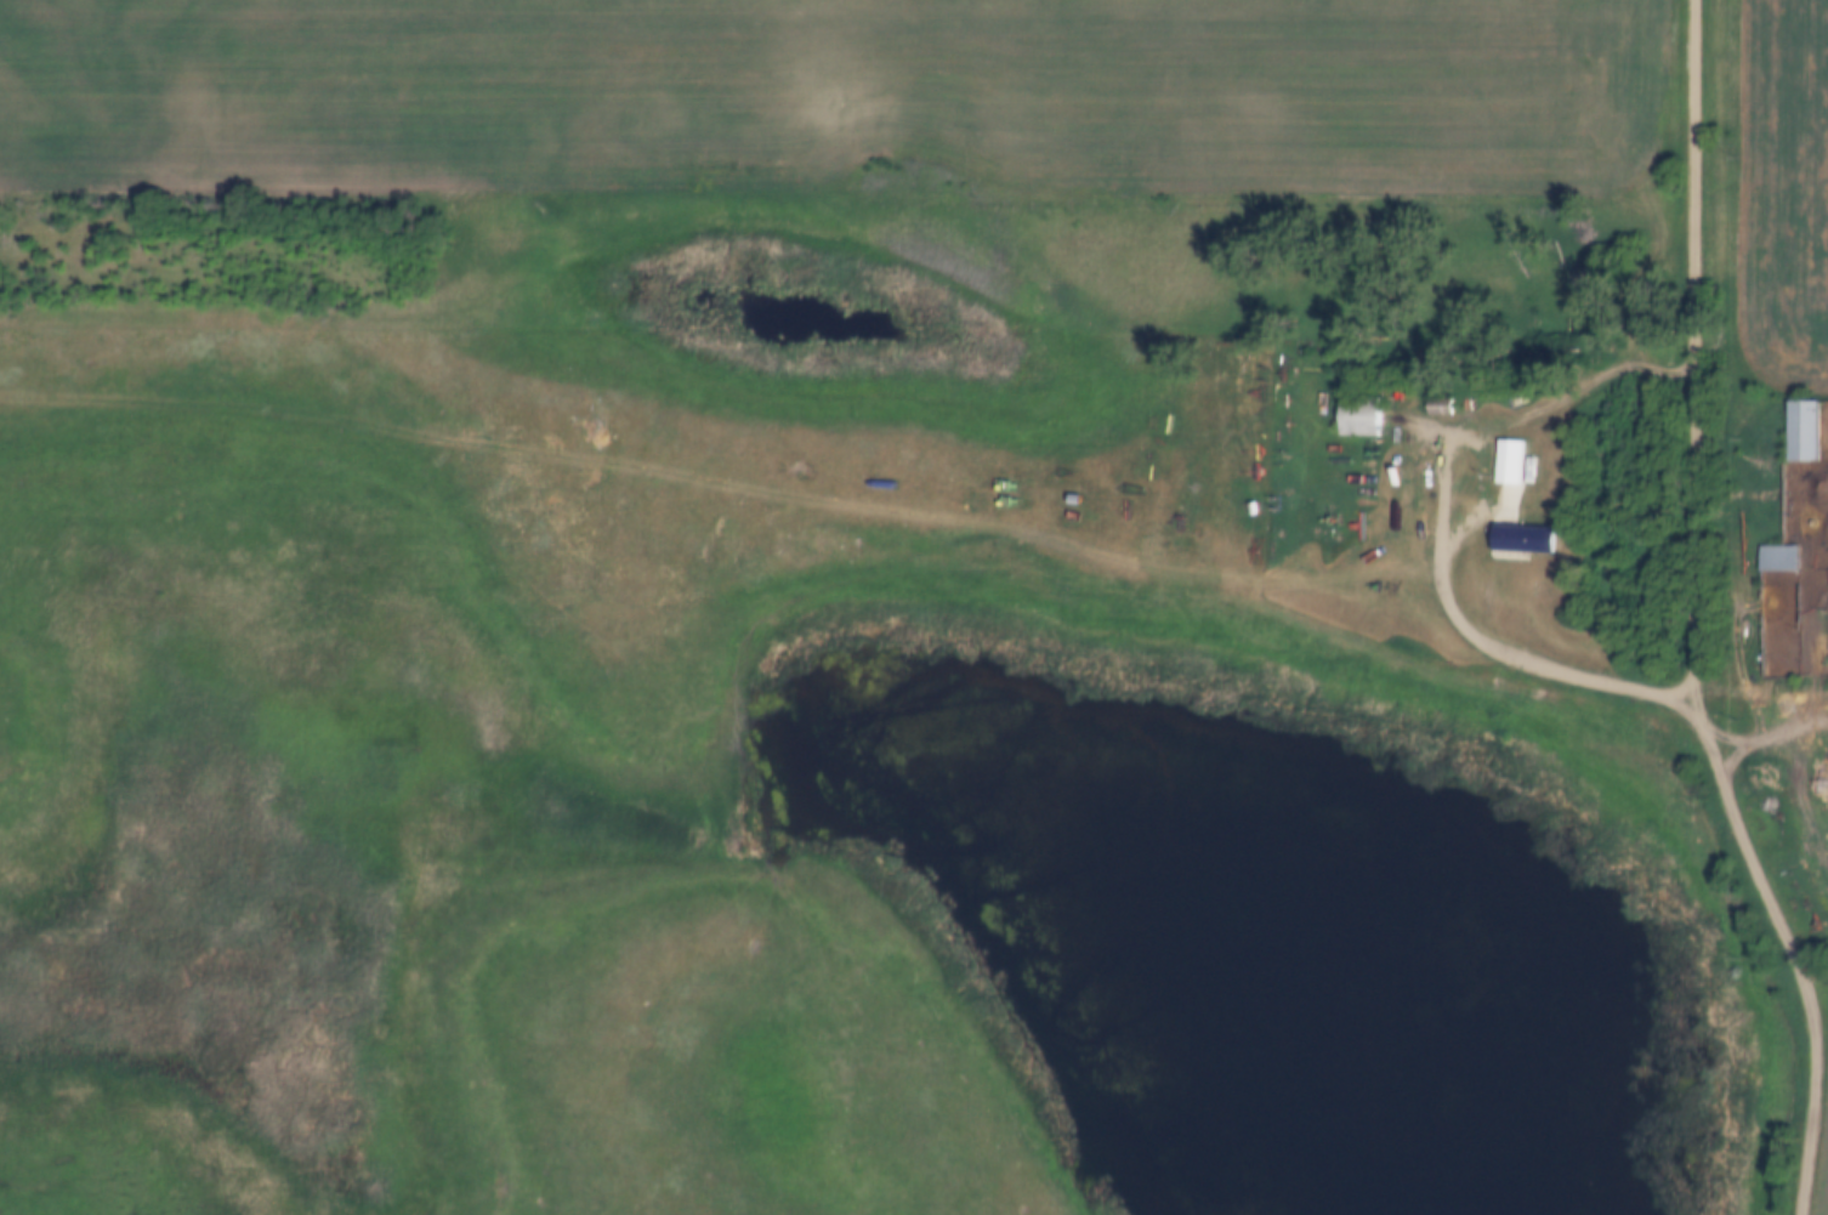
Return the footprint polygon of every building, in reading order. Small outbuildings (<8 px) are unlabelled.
[(1381,398),(1335,398),(1335,438),(1381,438),(1381,398)] [(1817,401),(1785,401),(1785,462),(1818,462),(1817,401)] [(1493,486),(1535,486),(1535,456),(1493,456),(1493,486)] [(1554,554),(1554,527),(1503,527),(1503,554),(1554,554)] [(1796,571),(1796,546),(1757,546),(1757,571),(1796,571)]
